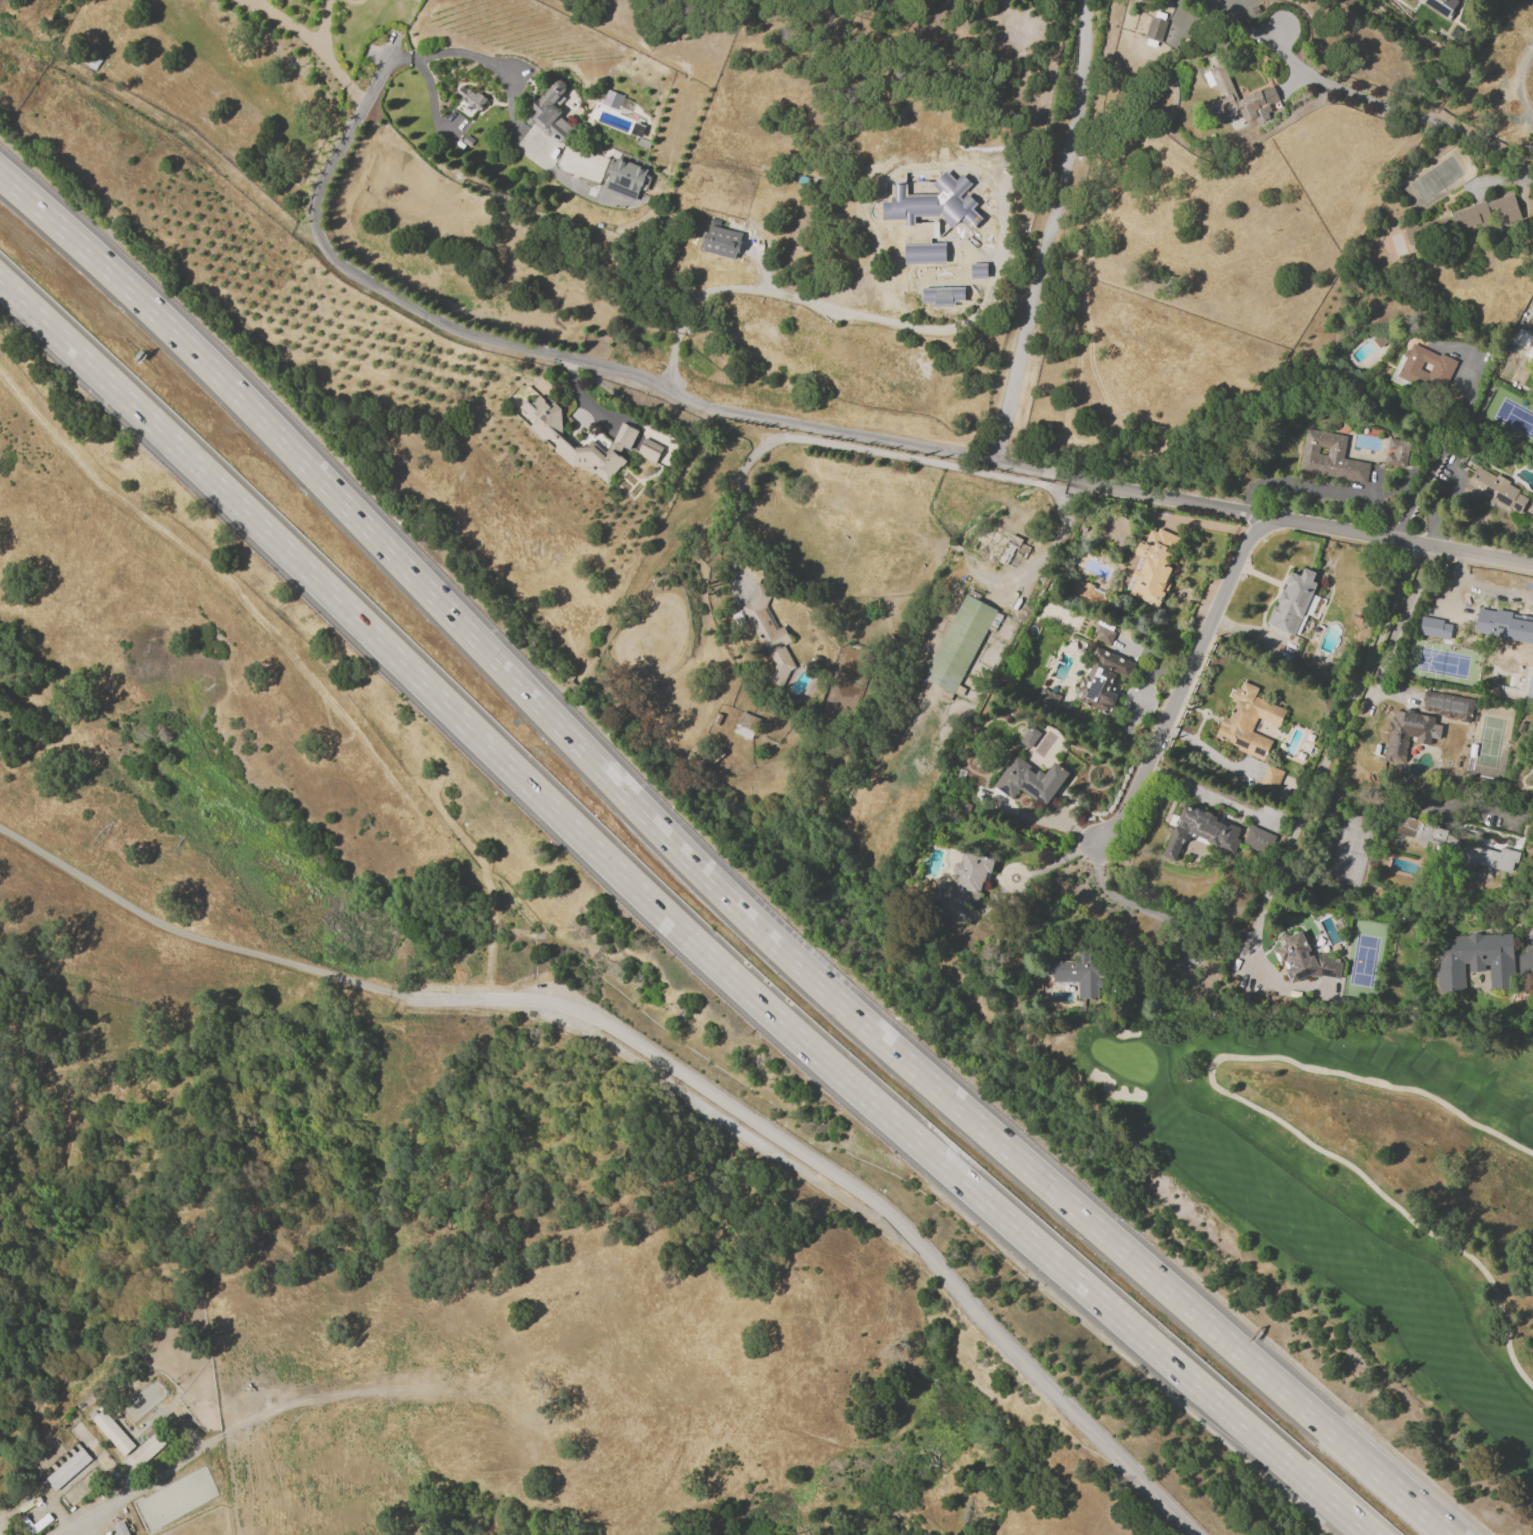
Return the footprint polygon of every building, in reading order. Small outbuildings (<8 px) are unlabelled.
[(1450,23),(1415,0),(1461,0),(1462,1),(1455,11),(1457,12),(1450,23)] [(1151,16),(1168,21),(1161,43),(1145,38),(1151,16)] [(1279,100),(1269,104),(1272,111),(1268,113),(1270,118),(1259,123),(1256,117),(1245,122),(1241,113),(1233,117),(1232,115),(1222,120),(1218,112),(1212,115),(1207,104),(1221,97),(1216,84),(1210,87),(1204,74),(1213,70),(1208,59),(1220,54),(1228,72),(1227,73),(1239,100),(1260,90),(1261,91),(1273,86),(1279,100)] [(572,127),(568,132),(570,134),(570,136),(570,138),(568,140),(566,142),(563,143),(559,142),(558,144),(549,136),(548,137),(533,124),(532,126),(525,120),(534,109),(532,107),(539,100),(555,82),(561,81),(565,84),(565,91),(553,105),(562,112),(559,116),(572,127)] [(455,94),(462,85),(467,89),(467,88),(475,94),(477,92),(487,99),(478,111),(475,109),(475,110),(468,105),(468,104),(467,103),(467,104),(459,99),(460,98),(455,94)] [(607,90),(624,96),(619,111),(602,104),(607,90)] [(641,138),(631,134),(635,123),(646,127),(641,138)] [(467,135),(474,140),(469,147),(462,142),(467,135)] [(638,145),(641,138),(652,142),(649,150),(638,145)] [(636,201),(604,188),(610,174),(609,174),(612,165),(613,166),(616,157),(648,170),(644,178),(645,179),(642,187),(641,187),(636,201)] [(1005,173),(998,169),(1002,160),(1010,164),(1005,173)] [(1520,220),(1513,194),(1402,225),(1407,243),(1491,220),(1493,227),(1520,220)] [(954,225),(943,225),(943,227),(936,226),(936,228),(934,228),(934,230),(926,229),(927,228),(924,228),(924,229),(915,229),(915,228),(910,228),(910,222),(905,222),(905,212),(910,212),(910,207),(918,207),(918,212),(926,213),(926,208),(929,208),(929,207),(936,207),(936,208),(942,208),(942,213),(954,213),(954,216),(956,216),(956,223),(954,223),(954,225)] [(735,259),(703,250),(705,244),(703,243),(706,231),(708,232),(710,225),(742,234),(740,241),(742,241),(738,253),(736,253),(735,259)] [(956,300),(952,304),(935,305),(931,301),(923,301),(923,290),(936,289),(940,293),(948,292),(952,289),(964,288),(964,300),(956,300)] [(1413,343),(1440,356),(1441,353),(1458,362),(1443,391),(1432,385),(1429,391),(1409,381),(1406,388),(1389,379),(1403,352),(1404,351),(1405,350),(1406,350),(1408,350),(1409,351),(1413,343)] [(535,421),(520,408),(526,400),(531,404),(539,395),(551,406),(554,402),(562,408),(562,437),(574,448),(585,447),(591,440),(605,452),(610,447),(622,423),(639,432),(629,451),(623,447),(619,454),(627,462),(623,467),(622,465),(611,477),(612,479),(607,484),(587,466),(571,467),(553,451),(558,441),(556,439),(542,440),(528,428),(535,421)] [(1306,428),(1348,436),(1344,458),(1371,463),(1367,483),(1298,470),(1306,428)] [(1406,467),(1385,464),(1387,453),(1393,454),(1394,450),(1388,449),(1390,438),(1410,442),(1406,467)] [(637,454),(641,444),(661,453),(656,463),(637,454)] [(1519,490),(1518,493),(1528,498),(1519,514),(1510,509),(1508,512),(1494,505),(1493,507),(1486,503),(1487,501),(1480,497),(1479,499),(1464,491),(1477,467),(1496,477),(1497,474),(1510,481),(1509,484),(1519,490)] [(994,566),(973,554),(988,527),(1009,538),(994,566)] [(1126,592),(1141,556),(1135,554),(1141,541),(1145,543),(1151,530),(1157,533),(1159,529),(1179,537),(1172,554),(1175,555),(1170,567),(1172,568),(1171,571),(1175,573),(1160,607),(1126,592)] [(1006,566),(998,562),(1007,544),(1007,543),(1012,534),(1023,539),(1018,549),(1015,548),(1006,566)] [(968,560),(989,571),(986,576),(965,565),(968,560)] [(959,566),(967,569),(965,574),(957,570),(959,566)] [(1294,636),(1267,624),(1274,607),(1277,608),(1279,602),(1277,601),(1282,590),(1284,590),(1287,584),(1286,583),(1291,572),(1301,576),(1304,568),(1316,573),(1313,581),(1317,583),(1294,636)] [(1071,596),(1076,583),(1084,587),(1086,582),(1094,586),(1092,590),(1105,596),(1100,608),(1071,596)] [(742,608),(748,604),(758,583),(774,590),(767,607),(764,609),(776,631),(785,626),(793,641),(784,646),(796,667),(790,670),(783,689),(767,682),(774,667),(742,608)] [(1021,593),(1013,608),(1008,606),(1016,591),(1021,593)] [(1004,614),(996,629),(990,626),(959,685),(966,689),(961,699),(953,695),(950,702),(941,698),(944,691),(921,679),(966,594),(1004,614)] [(999,605),(1002,600),(1008,603),(1005,608),(1003,607),(1002,610),(999,609),(1000,606),(999,605)] [(1512,616),(1532,620),(1532,642),(1525,641),(1523,650),(1487,644),(1489,635),(1476,633),(1480,606),(1498,609),(1498,610),(1512,613),(1512,616)] [(1110,645),(1095,638),(1098,632),(1095,631),(1098,625),(1116,632),(1110,645)] [(1078,701),(1082,690),(1079,688),(1086,674),(1089,675),(1095,660),(1091,658),(1096,646),(1136,664),(1131,676),(1118,670),(1109,691),(1119,696),(1111,715),(1078,701)] [(1286,710),(1278,727),(1258,718),(1252,732),(1272,741),(1264,761),(1237,750),(1238,747),(1215,737),(1224,716),(1229,718),(1236,702),(1231,700),(1236,688),(1239,689),(1243,681),(1259,688),(1255,696),(1286,710)] [(1033,703),(1053,711),(1060,695),(1040,687),(1033,703)] [(1474,699),(1470,722),(1460,721),(1460,719),(1456,718),(1456,717),(1453,717),(1453,718),(1445,716),(1445,715),(1437,714),(1437,713),(1423,711),(1425,701),(1422,701),(1424,691),(1474,699)] [(1395,710),(1406,712),(1407,709),(1415,711),(1415,713),(1435,717),(1434,724),(1442,725),(1440,739),(1432,738),(1430,745),(1416,743),(1417,737),(1409,736),(1406,757),(1386,754),(1390,733),(1388,733),(1390,722),(1392,722),(1392,717),(1394,717),(1395,710)] [(723,716),(719,725),(712,722),(716,712),(723,716)] [(743,712),(761,720),(752,740),(734,732),(743,712)] [(1040,733),(1030,726),(1019,741),(1028,748),(1040,733)] [(1070,773),(1047,805),(1039,799),(1037,802),(1020,789),(1013,798),(994,785),(1016,755),(1031,766),(1029,769),(1037,774),(1040,770),(1046,775),(1055,762),(1070,773)] [(1284,771),(1275,794),(1257,787),(1267,764),(1284,771)] [(961,809),(964,801),(972,804),(970,812),(961,809)] [(1162,856),(1184,806),(1188,807),(1189,805),(1194,807),(1193,809),(1195,811),(1196,808),(1207,813),(1207,811),(1212,814),(1212,815),(1217,817),(1215,821),(1225,825),(1226,823),(1240,829),(1236,838),(1240,840),(1232,856),(1186,836),(1175,861),(1162,856)] [(1251,825),(1274,836),(1266,855),(1242,845),(1251,825)] [(1446,841),(1432,837),(1435,828),(1449,832),(1446,841)] [(1465,834),(1473,836),(1471,844),(1500,853),(1501,847),(1520,853),(1517,864),(1514,863),(1510,877),(1457,860),(1465,834)] [(965,852),(995,859),(991,873),(988,872),(985,881),(984,881),(981,890),(979,890),(978,893),(956,888),(959,875),(957,874),(956,874),(954,872),(954,870),(954,867),(956,864),(959,863),(962,863),(965,852)] [(1317,954),(1333,957),(1333,960),(1342,961),(1340,980),(1308,976),(1290,985),(1283,971),(1285,970),(1282,965),(1281,966),(1273,950),(1285,944),(1283,940),(1301,931),(1311,950),(1307,952),(1310,957),(1313,955),(1316,960),(1317,954)] [(1513,934),(1516,988),(1491,989),(1490,965),(1485,965),(1485,972),(1469,973),(1469,966),(1464,966),(1466,993),(1437,994),(1436,968),(1439,967),(1438,938),(1470,936),(1470,934),(1480,933),(1480,935),(1513,934)] [(1054,981),(1054,975),(1046,975),(1046,963),(1054,963),(1054,962),(1078,962),(1078,953),(1091,953),(1091,962),(1103,962),(1103,977),(1099,977),(1099,981),(1097,981),(1097,988),(1099,988),(1099,1000),(1078,1000),(1078,981),(1054,981)] [(150,1396),(143,1401),(138,1395),(145,1390),(150,1396)] [(139,1406),(133,1411),(128,1405),(134,1400),(139,1406)] [(123,1458),(90,1422),(101,1412),(134,1448),(123,1458)] [(164,1446),(134,1473),(124,1461),(148,1439),(144,1434),(148,1430),(152,1434),(153,1434),(164,1446)] [(53,1493),(43,1481),(81,1449),(91,1461),(53,1493)] [(36,1497),(16,1514),(13,1509),(33,1493),(36,1497)] [(123,1513),(127,1510),(133,1521),(129,1523),(123,1513)] [(29,1514),(34,1520),(27,1525),(22,1519),(29,1514)] [(39,1526),(31,1532),(27,1526),(34,1520),(39,1526)] [(117,1534),(129,1534),(122,1520),(112,1524),(117,1534)]
